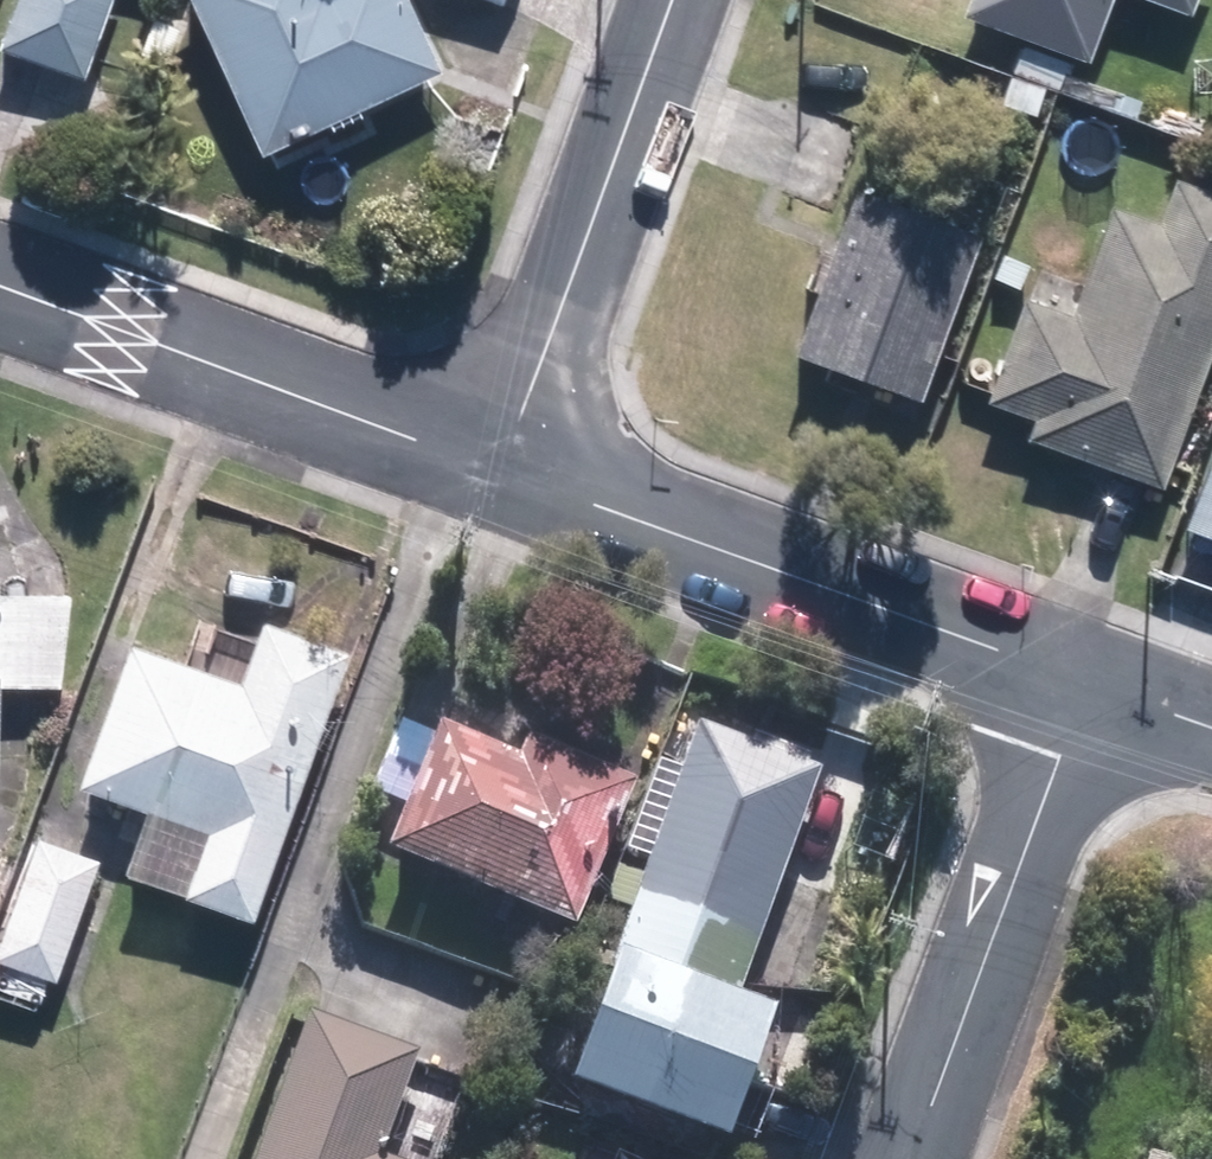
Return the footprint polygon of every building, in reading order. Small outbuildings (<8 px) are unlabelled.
[(1,47),(76,73),(102,0),(17,0),(1,47)] [(259,153),(435,73),(401,0),(188,0),(259,153)] [(960,15),(1083,60),(1106,0),(966,0),(960,15)] [(1180,13),(1185,0),(1144,0),(1180,13)] [(1211,342),(1211,198),(1175,185),(1160,227),(1113,210),(1073,319),(1027,302),(989,405),(1029,420),(1023,438),(1159,487),(1211,342)] [(912,400),(971,243),(853,200),(795,356),(912,400)] [(1187,528),(1211,537),(1211,458),(1187,528)] [(248,923),(344,655),(262,625),(238,690),(126,650),(77,785),(207,831),(182,900),(248,923)] [(702,718),(575,1076),(734,1132),(779,1003),(742,990),(823,760),(702,718)] [(437,733),(386,856),(570,932),(629,787),(528,745),(519,767),(437,733)] [(96,863),(34,841),(0,939),(0,963),(54,982),(96,863)] [(308,1018),(257,1158),(375,1158),(413,1056),(308,1018)]
